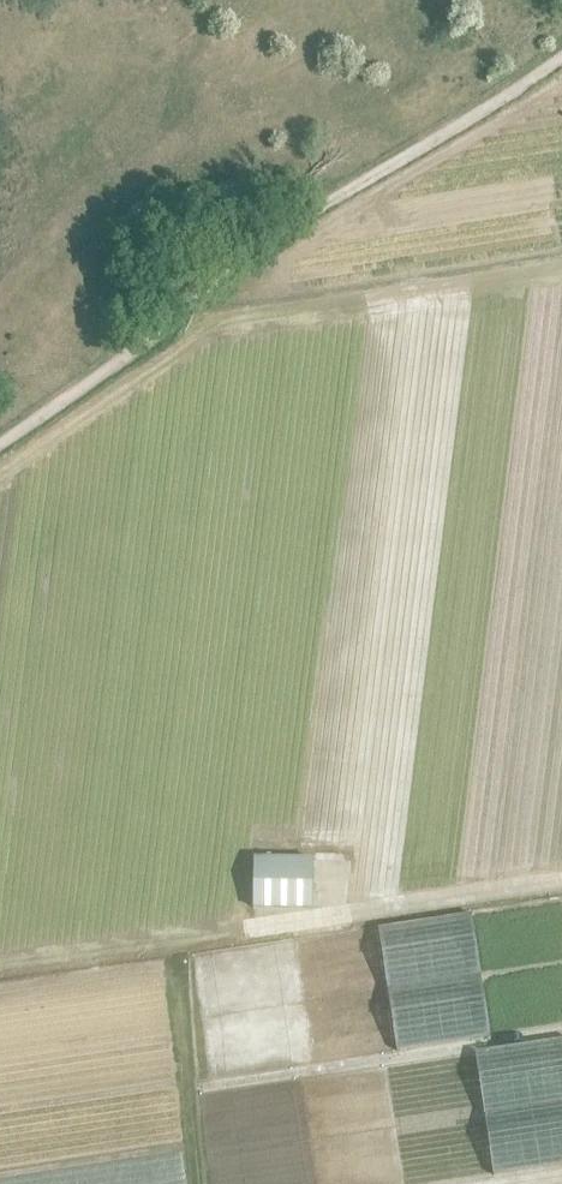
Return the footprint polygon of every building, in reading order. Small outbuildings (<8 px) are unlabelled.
[(312,908),(312,860),(253,859),(253,907),(312,908)] [(460,915),(365,927),(380,1049),(475,1038),(460,915)] [(561,1163),(561,1038),(476,1050),(493,1173),(561,1163)]
